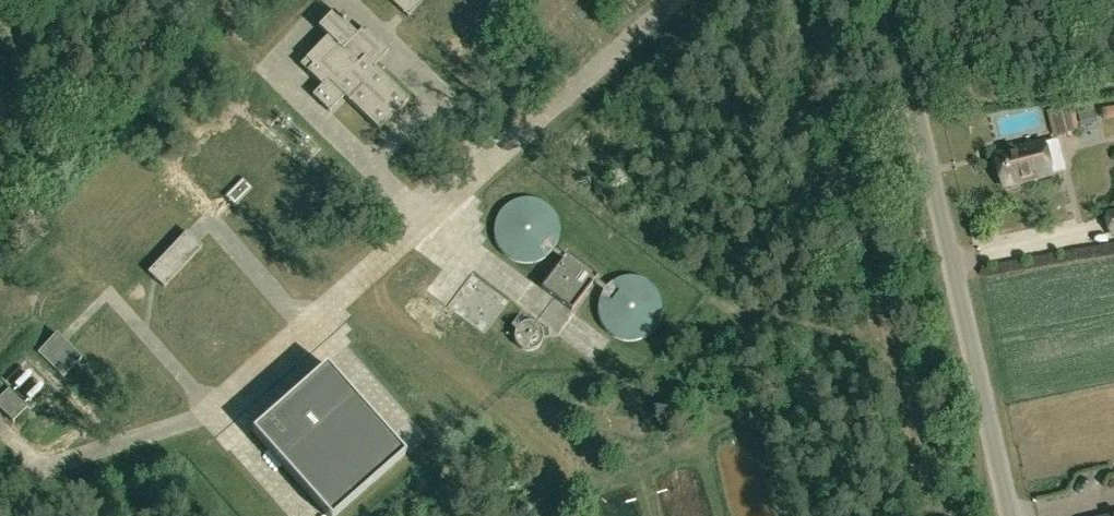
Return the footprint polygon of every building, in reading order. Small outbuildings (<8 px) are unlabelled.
[(421,0),(391,0),(407,16),(422,1),(421,0)] [(355,35),(332,13),(317,28),(327,36),(299,65),(320,86),(312,95),(329,111),(344,96),(378,130),(408,100),(374,66),(388,51),(363,27),(355,35)] [(1046,107),(1055,139),(1081,131),(1072,100),(1046,107)] [(1057,140),(1045,143),(1045,142),(995,154),(1003,186),(1053,174),(1053,173),(1065,170),(1057,140)] [(232,204),(235,206),(252,188),(242,178),(225,197),(232,204)] [(500,240),(508,251),(519,258),(532,260),(545,256),(555,248),(561,236),(561,223),(556,210),(546,201),(534,197),(521,198),(509,204),(501,215),(498,227),(500,240)] [(1112,239),(1113,238),(1113,210),(1105,212),(1112,239)] [(198,243),(186,231),(147,272),(152,276),(157,281),(163,287),(202,246),(198,243)] [(597,276),(567,253),(541,288),(571,311),(597,276)] [(604,318),(612,329),(623,336),(636,338),(649,334),(659,326),(665,314),(665,300),(660,288),(650,279),(638,275),(625,276),(613,282),(605,293),(602,305),(604,318)] [(81,358),(56,333),(37,352),(63,377),(81,358)] [(535,362),(555,354),(549,340),(529,348),(535,362)] [(326,365),(252,431),(327,515),(335,515),(405,454),(326,365)] [(4,393),(0,396),(0,409),(12,421),(22,411),(28,406),(9,387),(4,393)]
